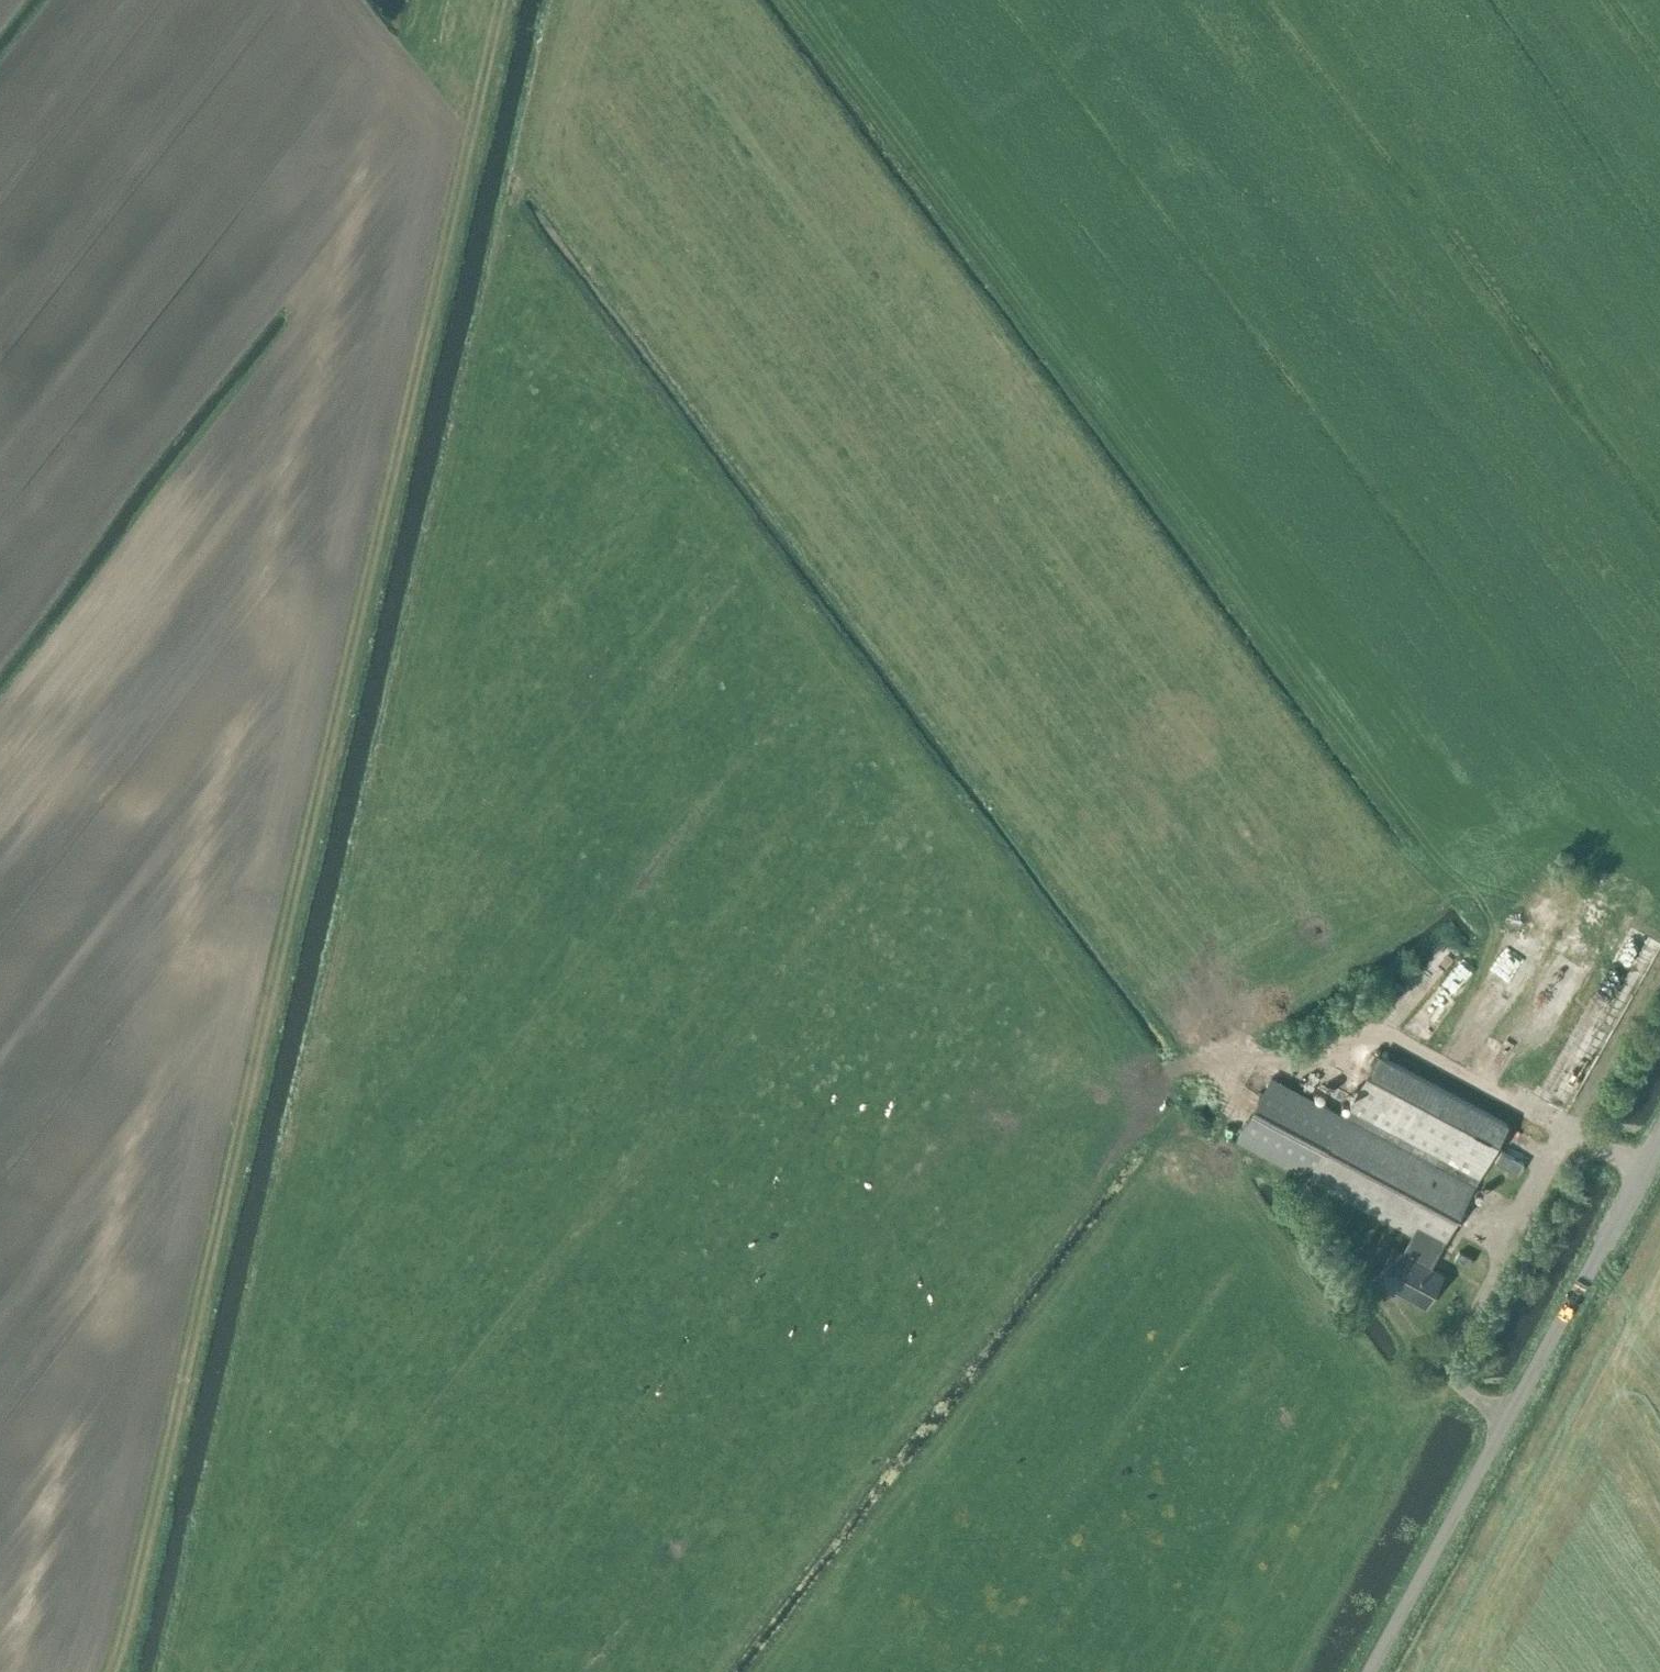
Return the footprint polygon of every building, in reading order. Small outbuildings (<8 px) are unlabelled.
[(1449,940),(1431,957),(1442,969),(1460,952),(1449,940)] [(1380,1056),(1347,1117),(1472,1189),(1472,1188),(1506,1126),(1380,1056)] [(1438,1251),(1472,1189),(1472,1188),(1347,1117),(1270,1076),(1236,1141),(1412,1237),(1432,1248),(1438,1251)] [(1425,1262),(1432,1248),(1412,1237),(1404,1252),(1394,1247),(1375,1280),(1396,1291),(1397,1288),(1427,1304),(1444,1273),(1425,1262)]
